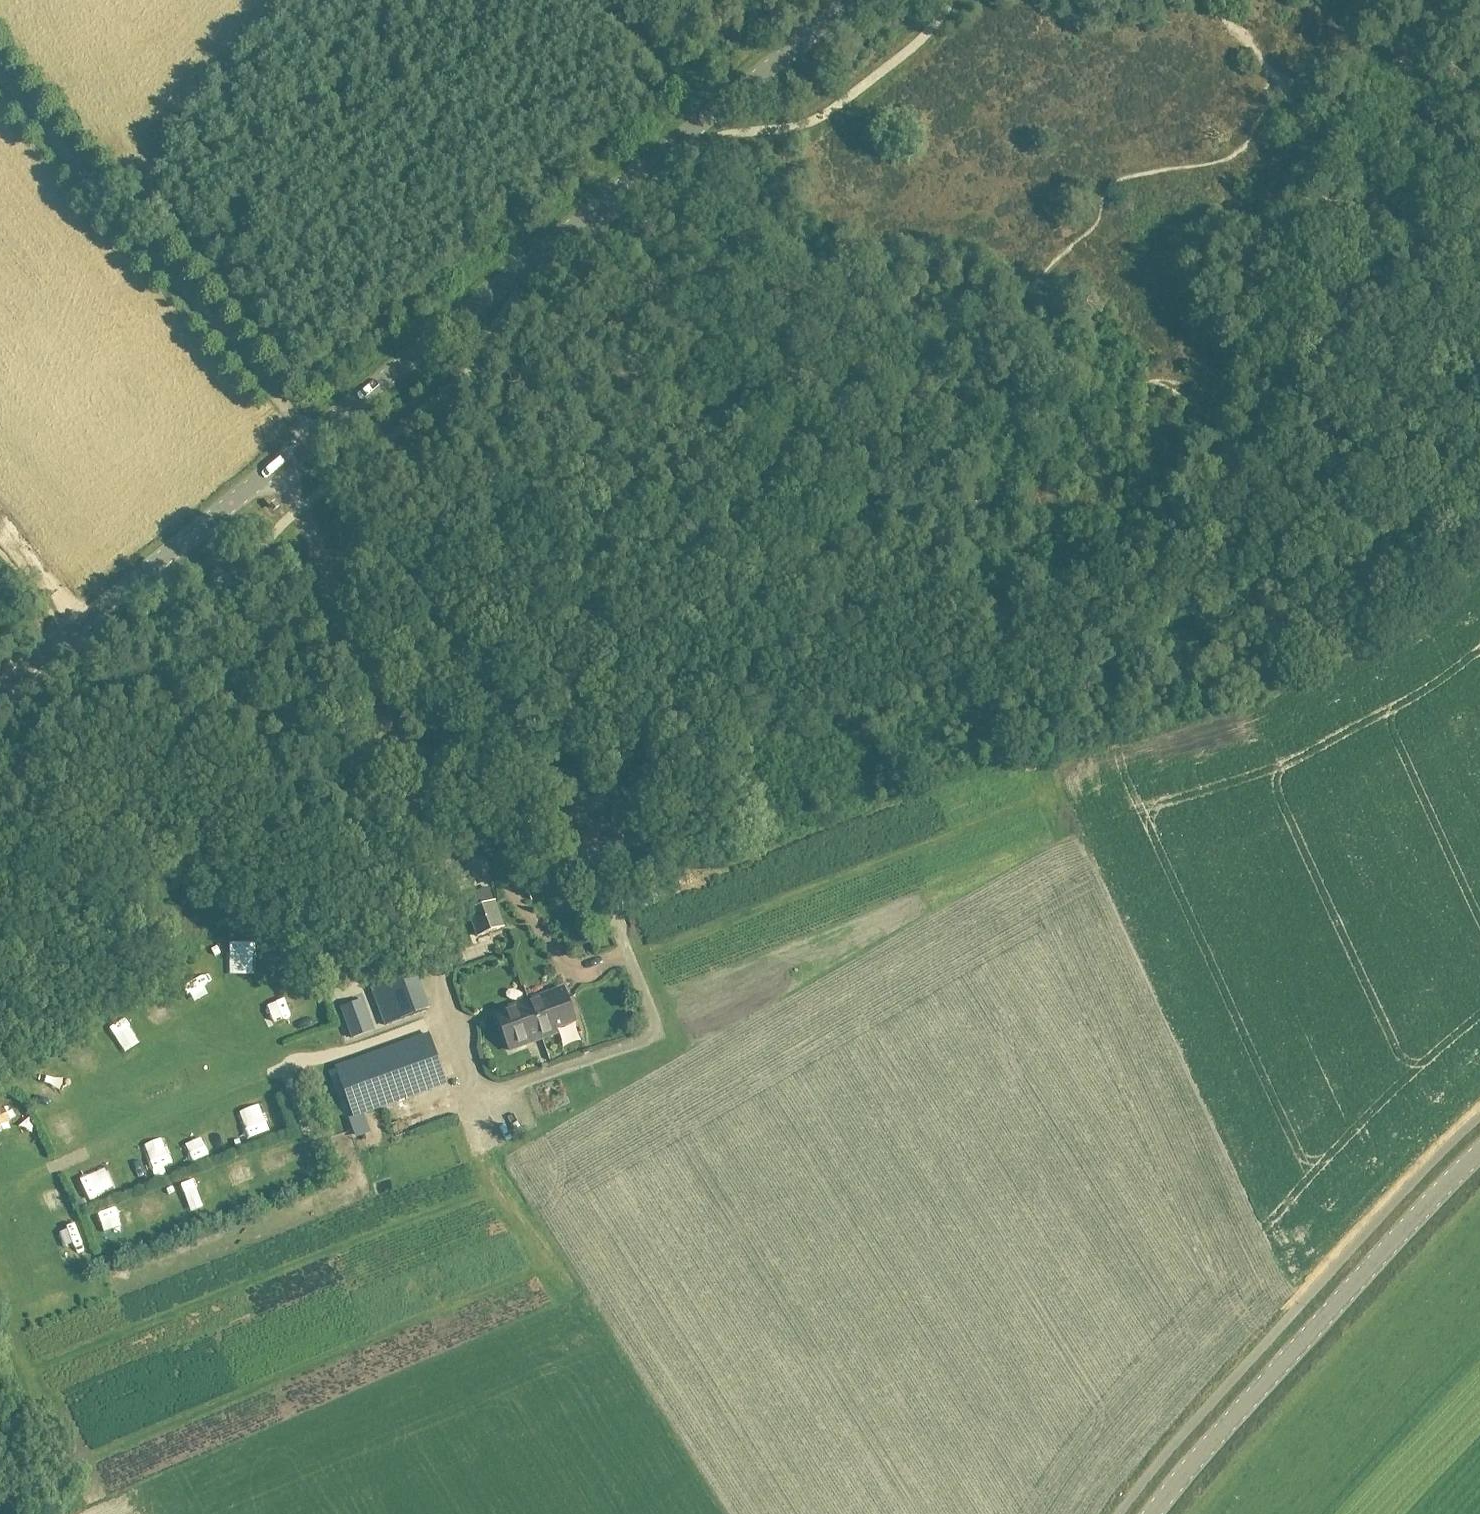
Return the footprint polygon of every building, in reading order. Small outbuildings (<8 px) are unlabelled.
[(522,879),(531,901),(576,885),(568,862),(522,879)] [(468,911),(478,938),(504,928),(494,902),(468,911)] [(235,974),(262,972),(261,957),(234,959),(235,974)] [(207,1002),(224,994),(213,972),(197,980),(207,1002)] [(374,988),(386,1025),(426,1010),(413,974),(374,988)] [(563,989),(496,1014),(510,1052),(557,1034),(556,1031),(576,1023),(563,989)] [(446,1084),(429,1035),(336,1069),(353,1118),(446,1084)] [(60,1097),(59,1078),(37,1079),(38,1099),(60,1097)] [(0,1103),(0,1118),(17,1105),(11,1096),(0,1103)] [(248,1113),(253,1135),(273,1130),(268,1108),(248,1113)] [(505,1142),(498,1121),(489,1124),(495,1145),(505,1142)] [(231,1142),(224,1122),(205,1128),(212,1149),(231,1142)] [(174,1137),(153,1143),(159,1165),(180,1159),(174,1137)] [(264,1163),(282,1157),(278,1147),(261,1152),(264,1163)] [(104,1230),(122,1227),(119,1204),(101,1207),(104,1230)] [(86,1230),(66,1236),(72,1252),(91,1246),(86,1230)]
